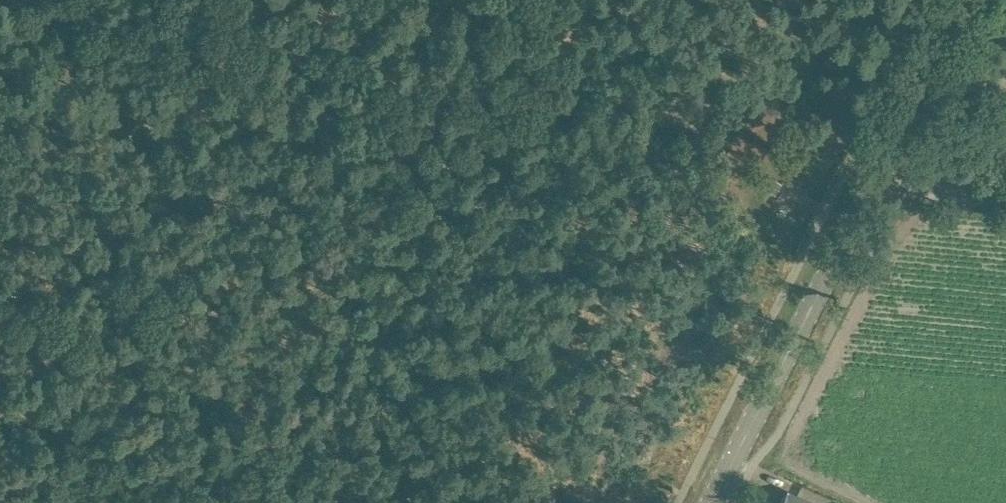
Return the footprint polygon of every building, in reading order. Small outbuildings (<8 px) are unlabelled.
[(768,174),(761,186),(777,194),(783,183),(768,174)] [(787,491),(780,502),(811,502),(787,491)]
